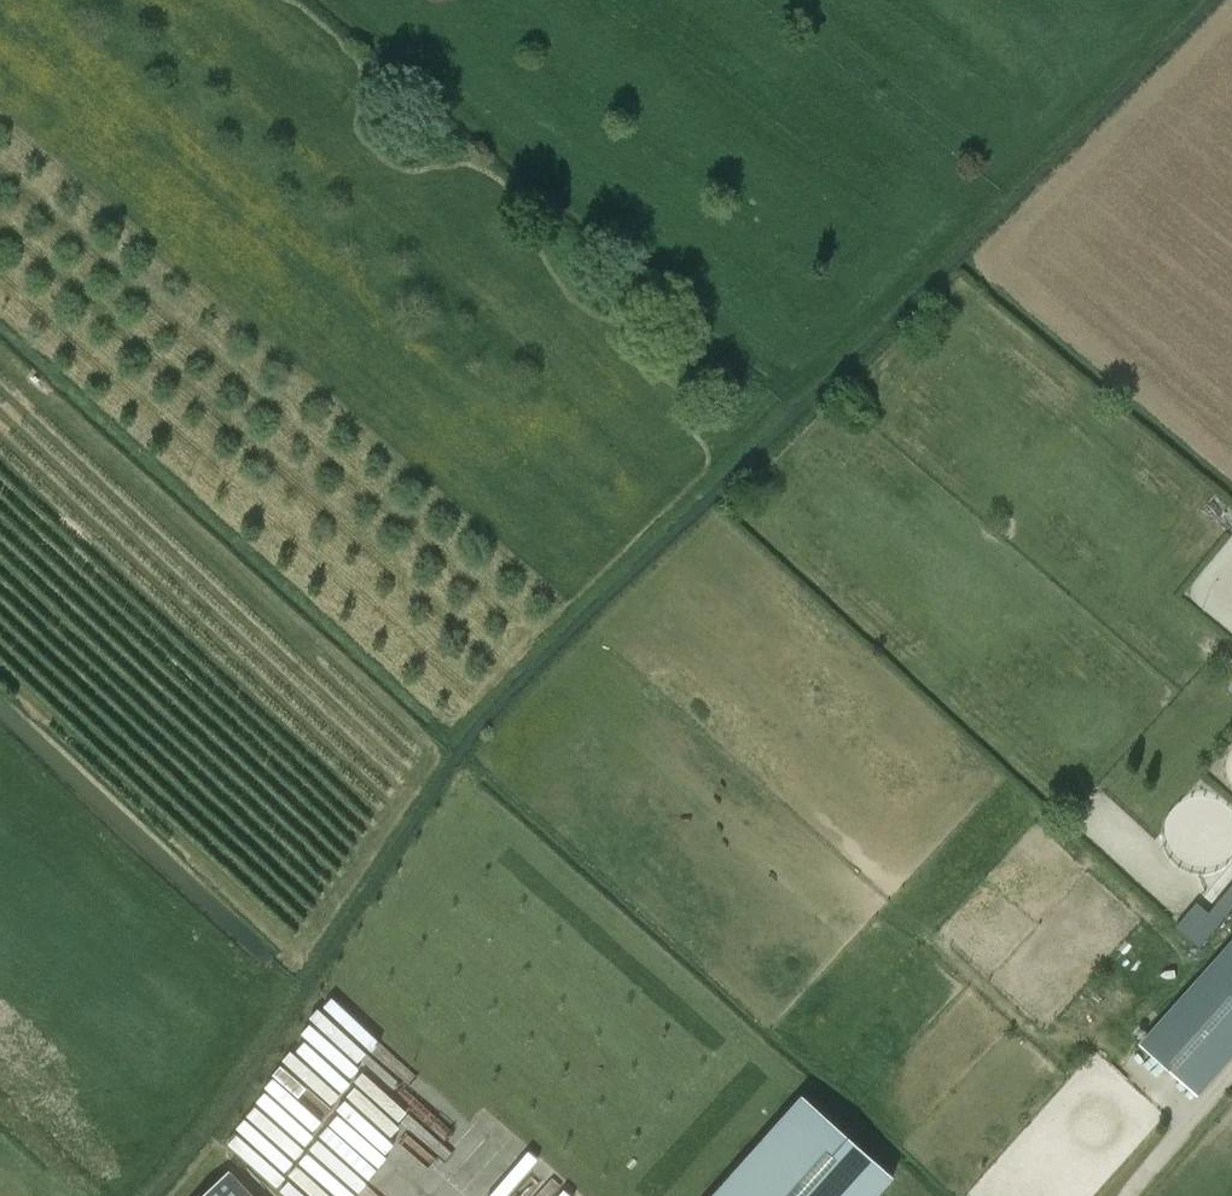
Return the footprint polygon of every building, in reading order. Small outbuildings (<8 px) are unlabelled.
[(1197,948),(1218,924),(1196,905),(1175,929),(1197,947),(1197,948)] [(1222,921),(1231,929),(1231,928),(1231,910),(1222,921)] [(1231,1058),(1231,954),(1147,1050),(1201,1095),(1231,1058)] [(894,1178),(802,1096),(712,1195),(878,1195),(894,1178)] [(251,1120),(232,1143),(281,1184),(298,1164),(308,1173),(350,1124),(326,1104),(303,1131),(315,1142),(299,1161),(251,1120)] [(488,1110),(444,1162),(483,1195),(587,1195),(488,1110)]
